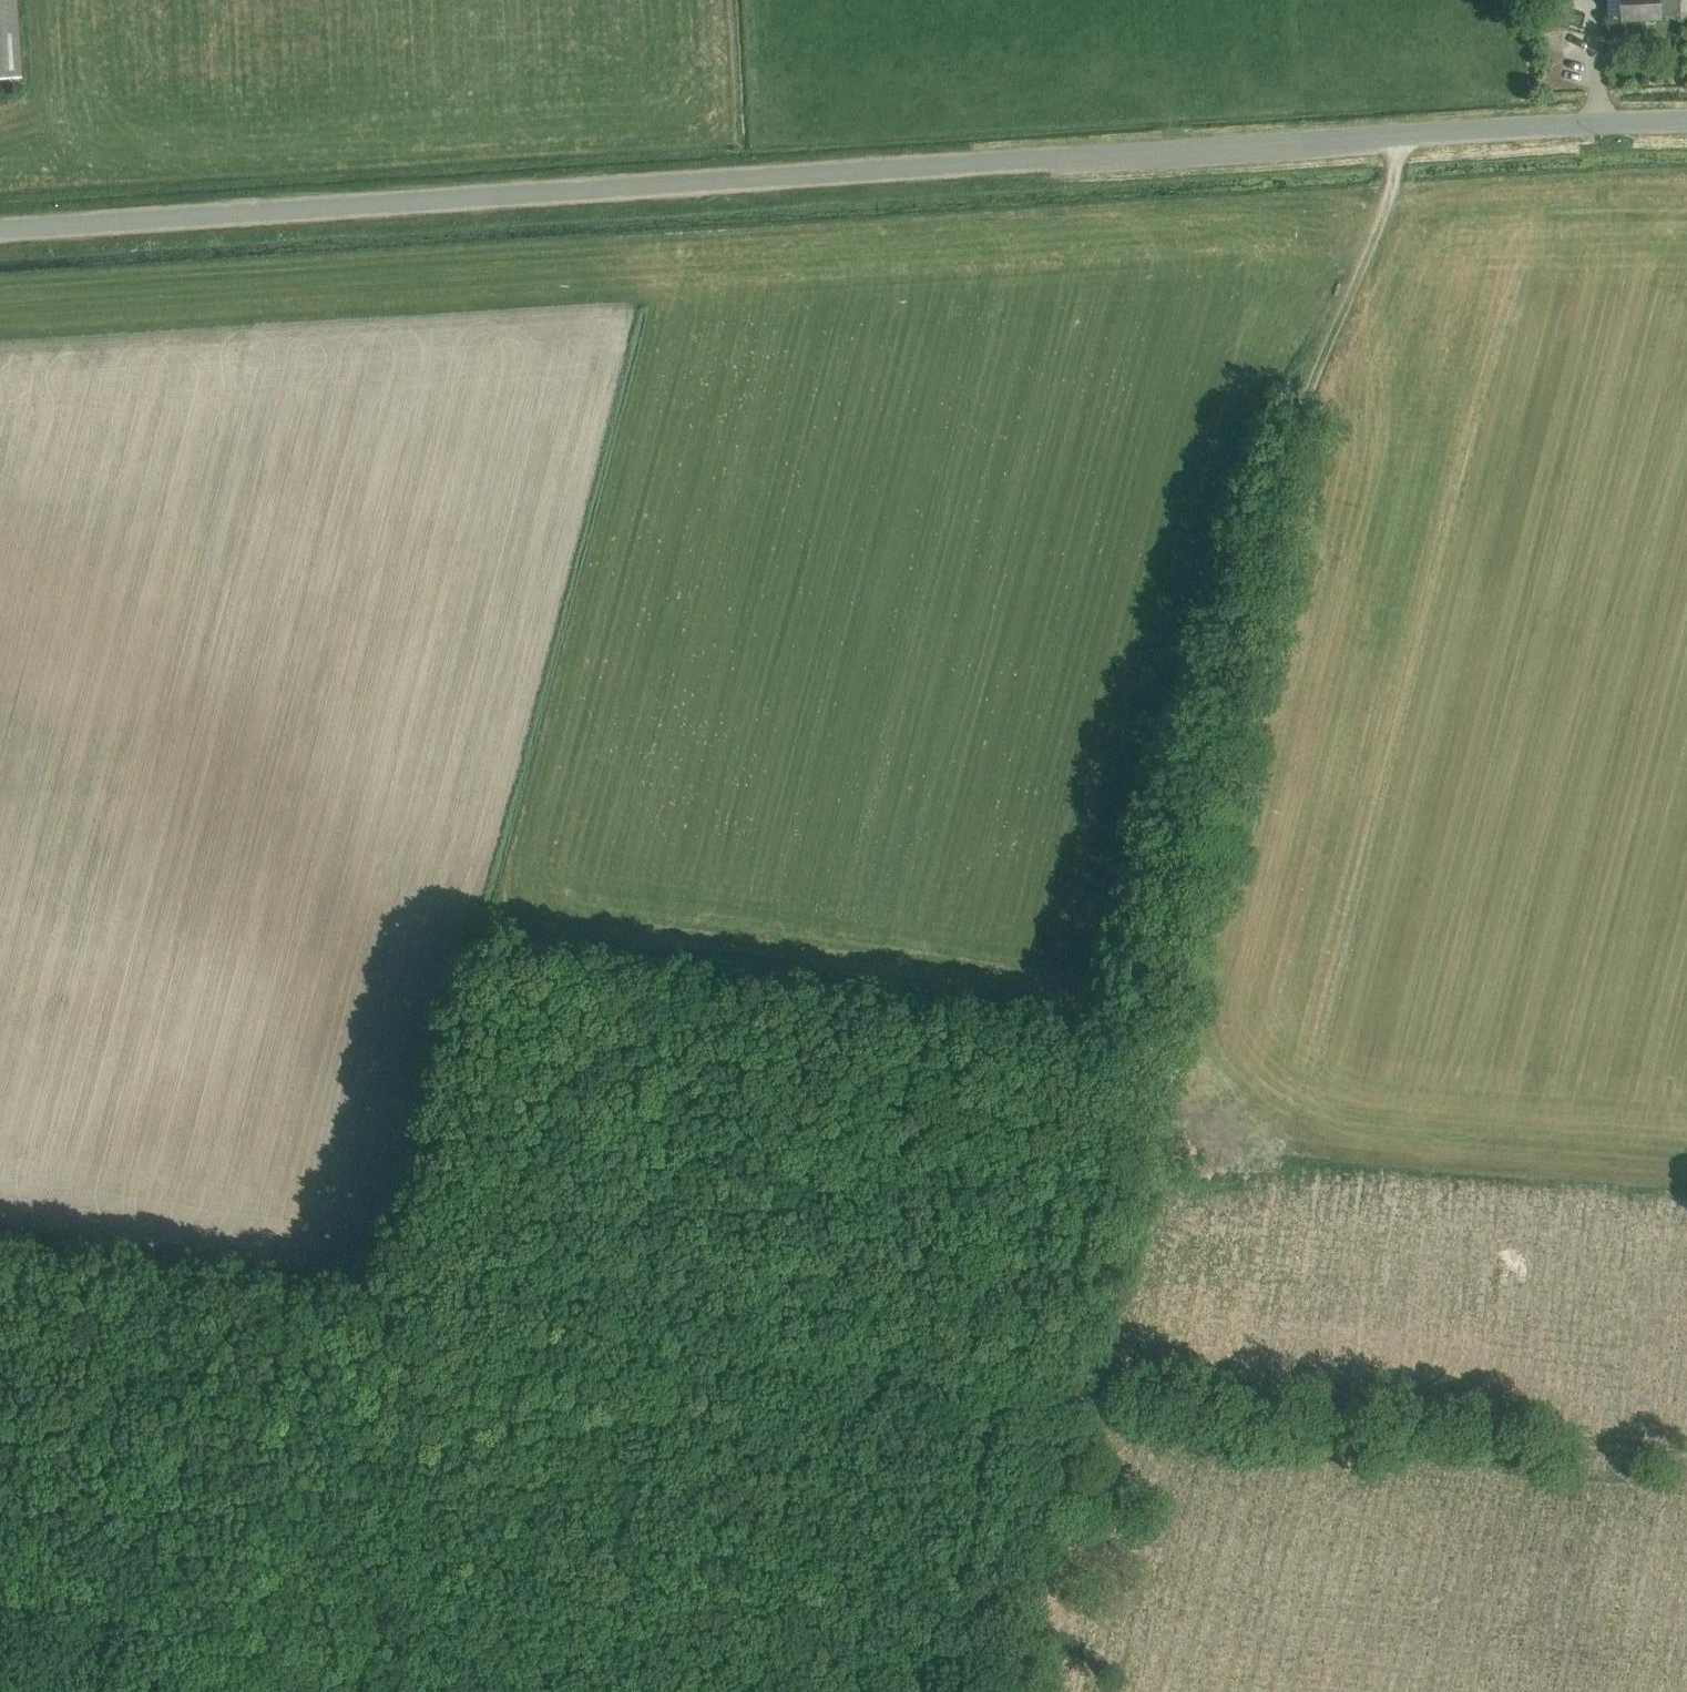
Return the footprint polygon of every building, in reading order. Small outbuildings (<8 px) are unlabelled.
[(20,77),(15,0),(0,0),(0,78),(20,77)] [(1608,15),(1623,15),(1623,20),(1661,19),(1661,15),(1680,15),(1679,0),(1607,0),(1608,15)]
